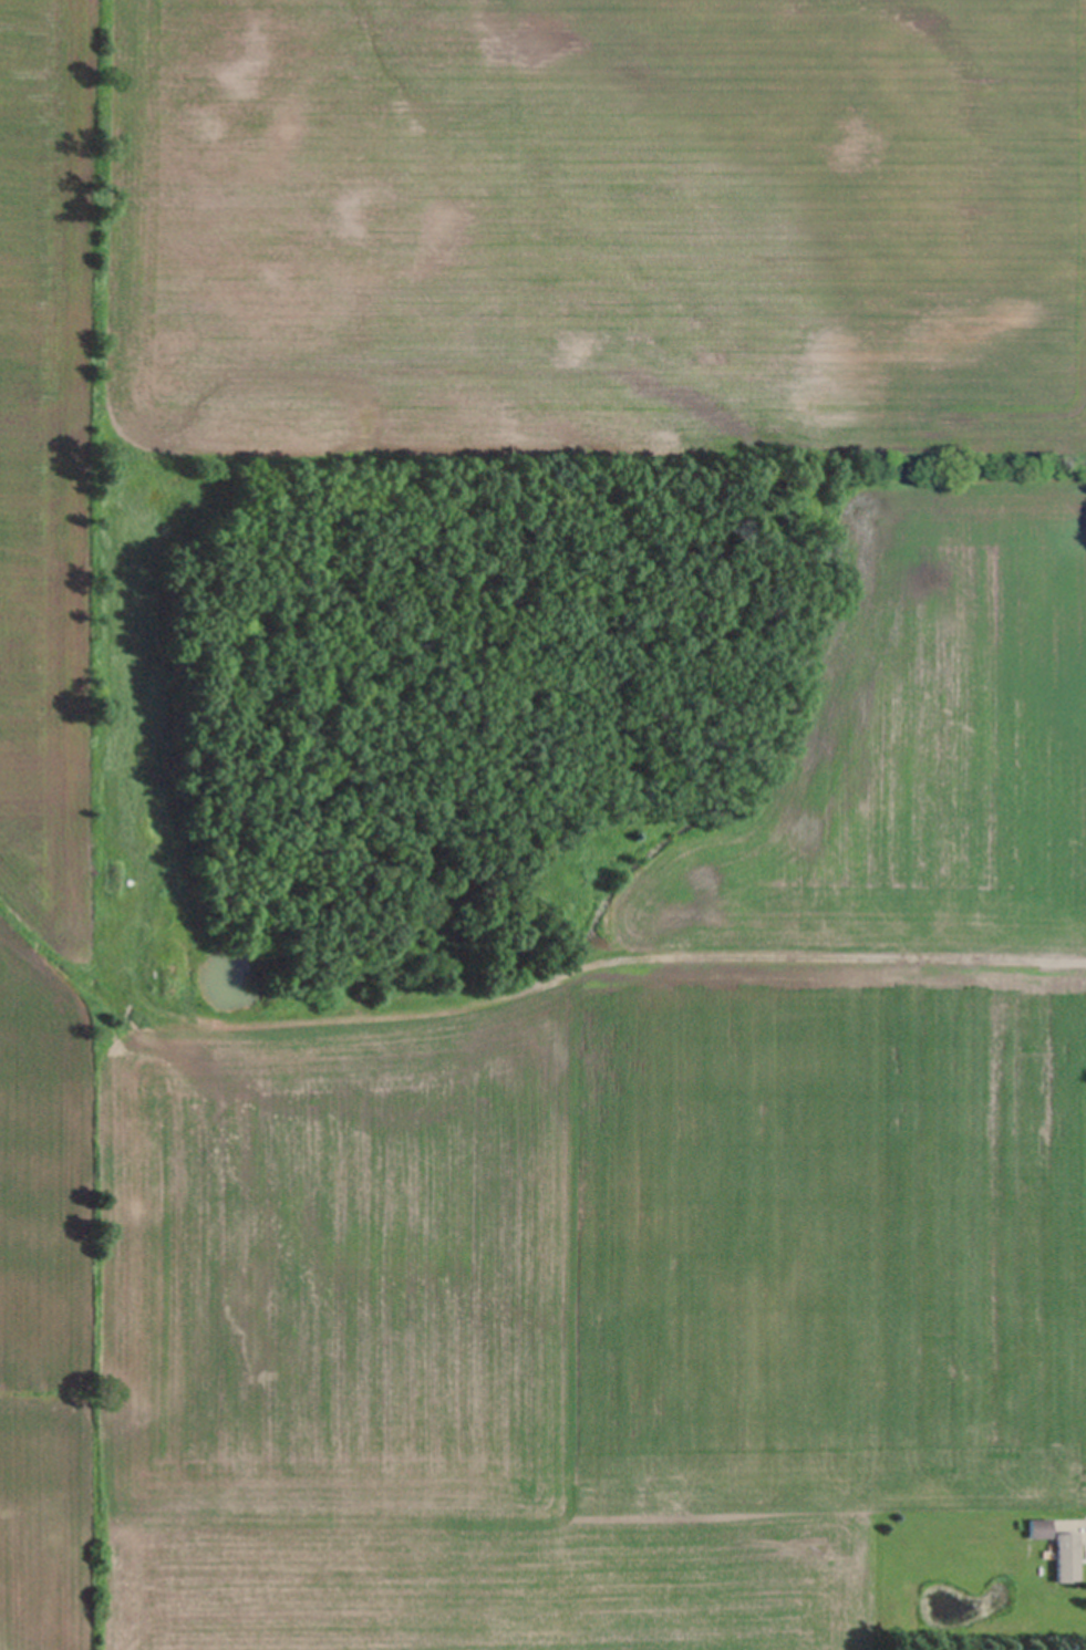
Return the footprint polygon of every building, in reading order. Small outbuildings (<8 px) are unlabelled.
[(1051,1537),(1030,1537),(1030,1519),(1051,1518),(1051,1537)] [(1057,1556),(1057,1543),(1057,1533),(1077,1533),(1078,1581),(1057,1581),(1057,1556)] [(1057,1543),(1057,1556),(1044,1556),(1044,1549),(1049,1549),(1049,1543),(1057,1543)]
